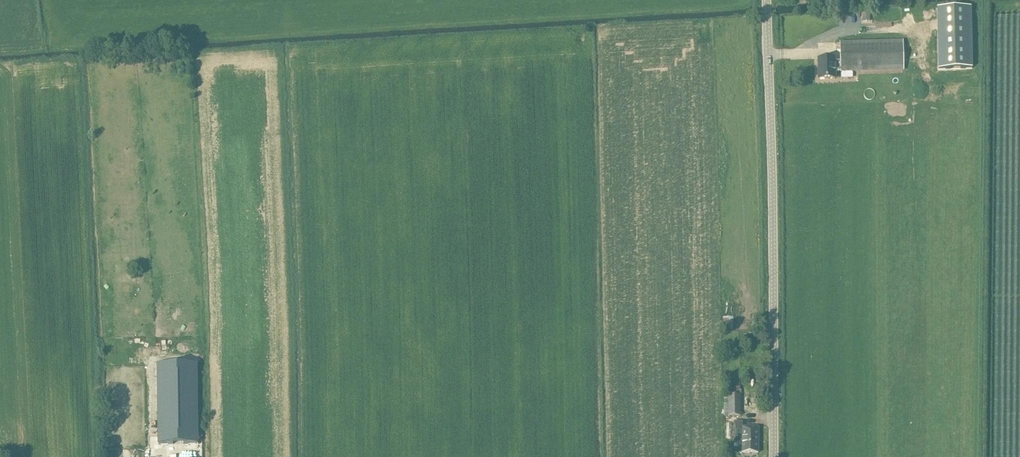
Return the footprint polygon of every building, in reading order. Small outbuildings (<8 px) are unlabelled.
[(971,8),(938,9),(939,69),(972,69),(971,8)] [(818,60),(819,80),(835,79),(834,72),(903,71),(902,41),(840,43),(840,61),(834,61),(834,59),(818,60)] [(201,359),(161,359),(163,442),(203,441),(201,359)] [(740,396),(730,395),(730,416),(740,416),(740,396)] [(742,438),(742,453),(758,453),(759,428),(737,427),(736,437),(742,438)]
